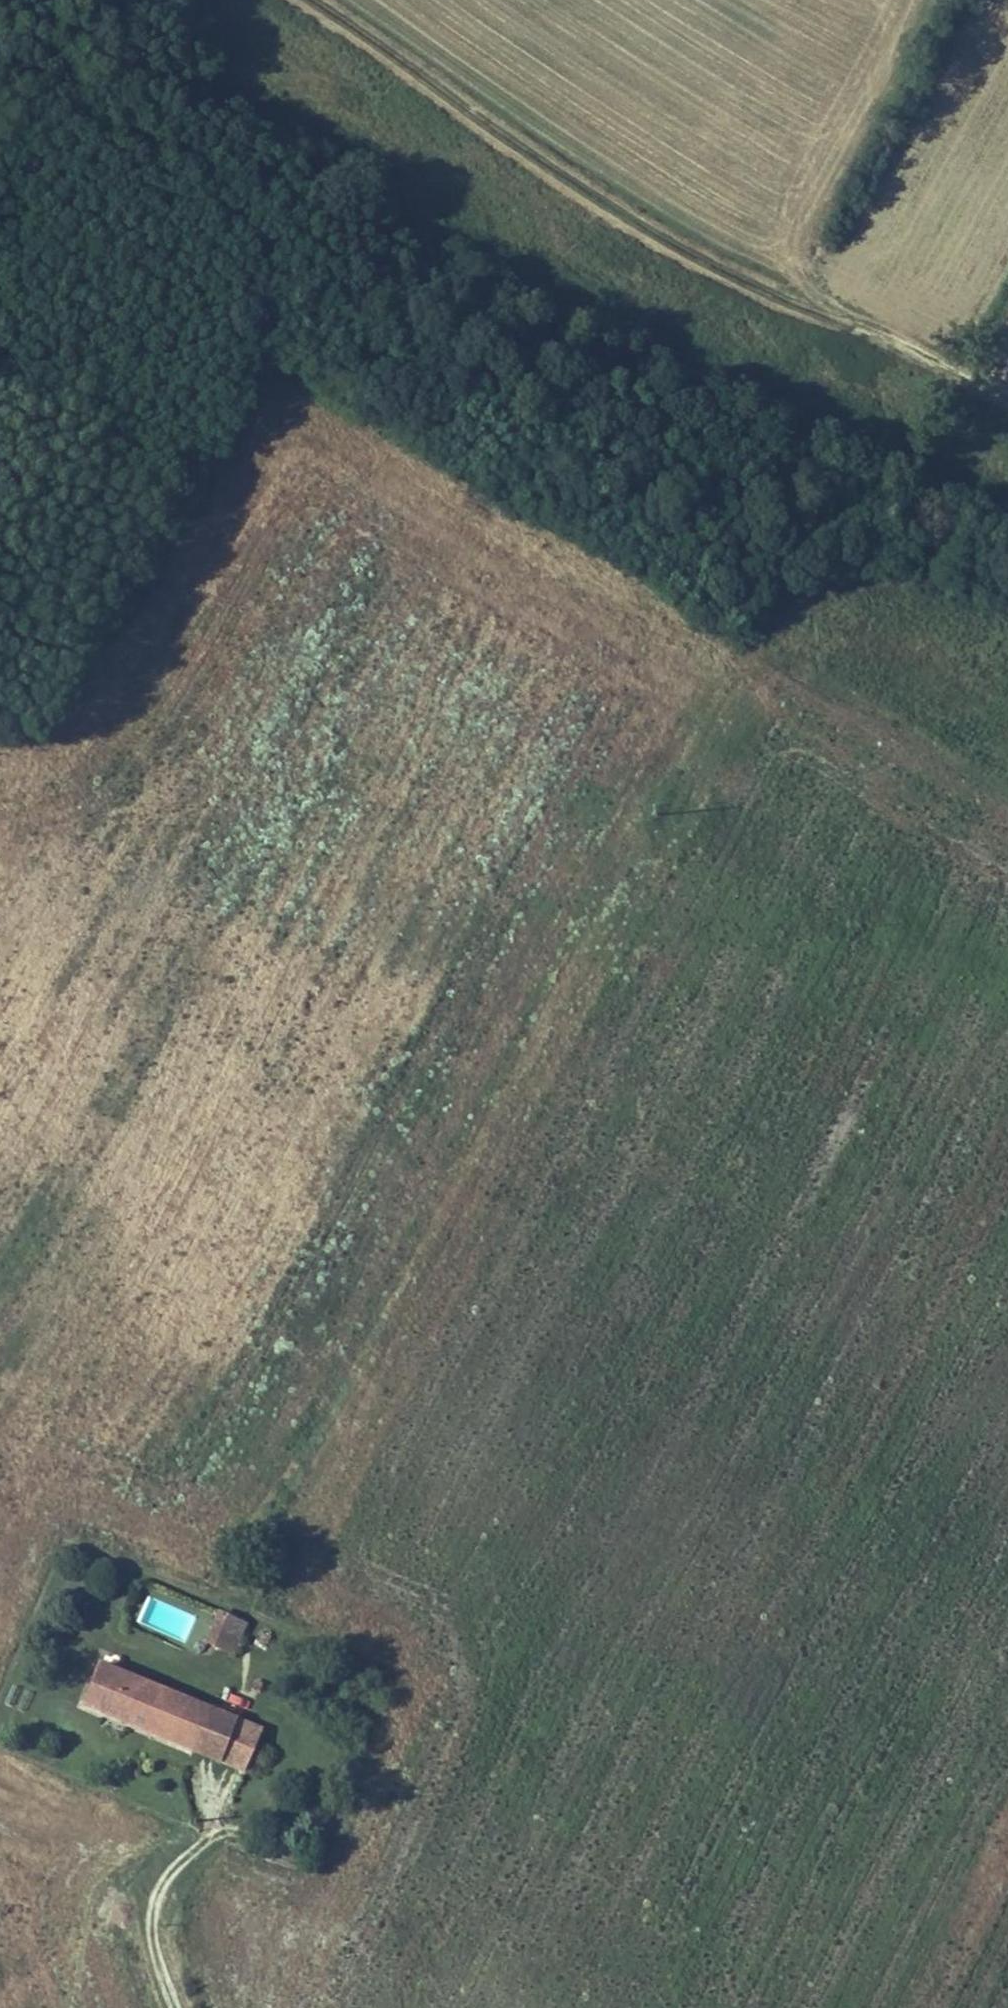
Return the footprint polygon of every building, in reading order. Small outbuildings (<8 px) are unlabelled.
[(248,1623),(219,1610),(204,1641),(234,1655),(248,1623)] [(82,1712),(149,1737),(168,1688),(100,1663),(82,1712)] [(168,1688),(149,1737),(243,1773),(262,1723),(168,1688)]
